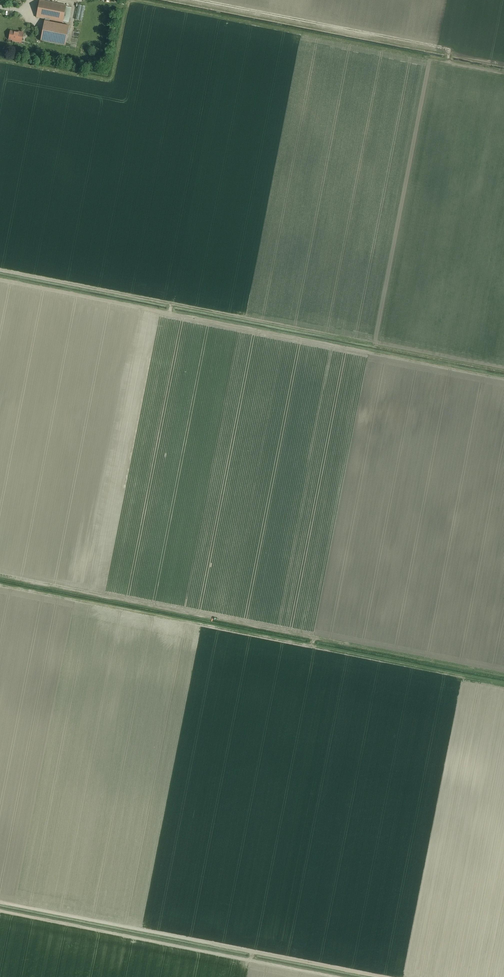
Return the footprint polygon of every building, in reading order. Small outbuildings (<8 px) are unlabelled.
[(40,0),(36,17),(45,19),(44,21),(40,41),(65,46),(69,26),(49,22),(50,20),(63,23),(67,5),(40,0)] [(21,43),(23,32),(19,32),(18,33),(10,31),(8,39),(12,40),(12,41),(21,43)]
